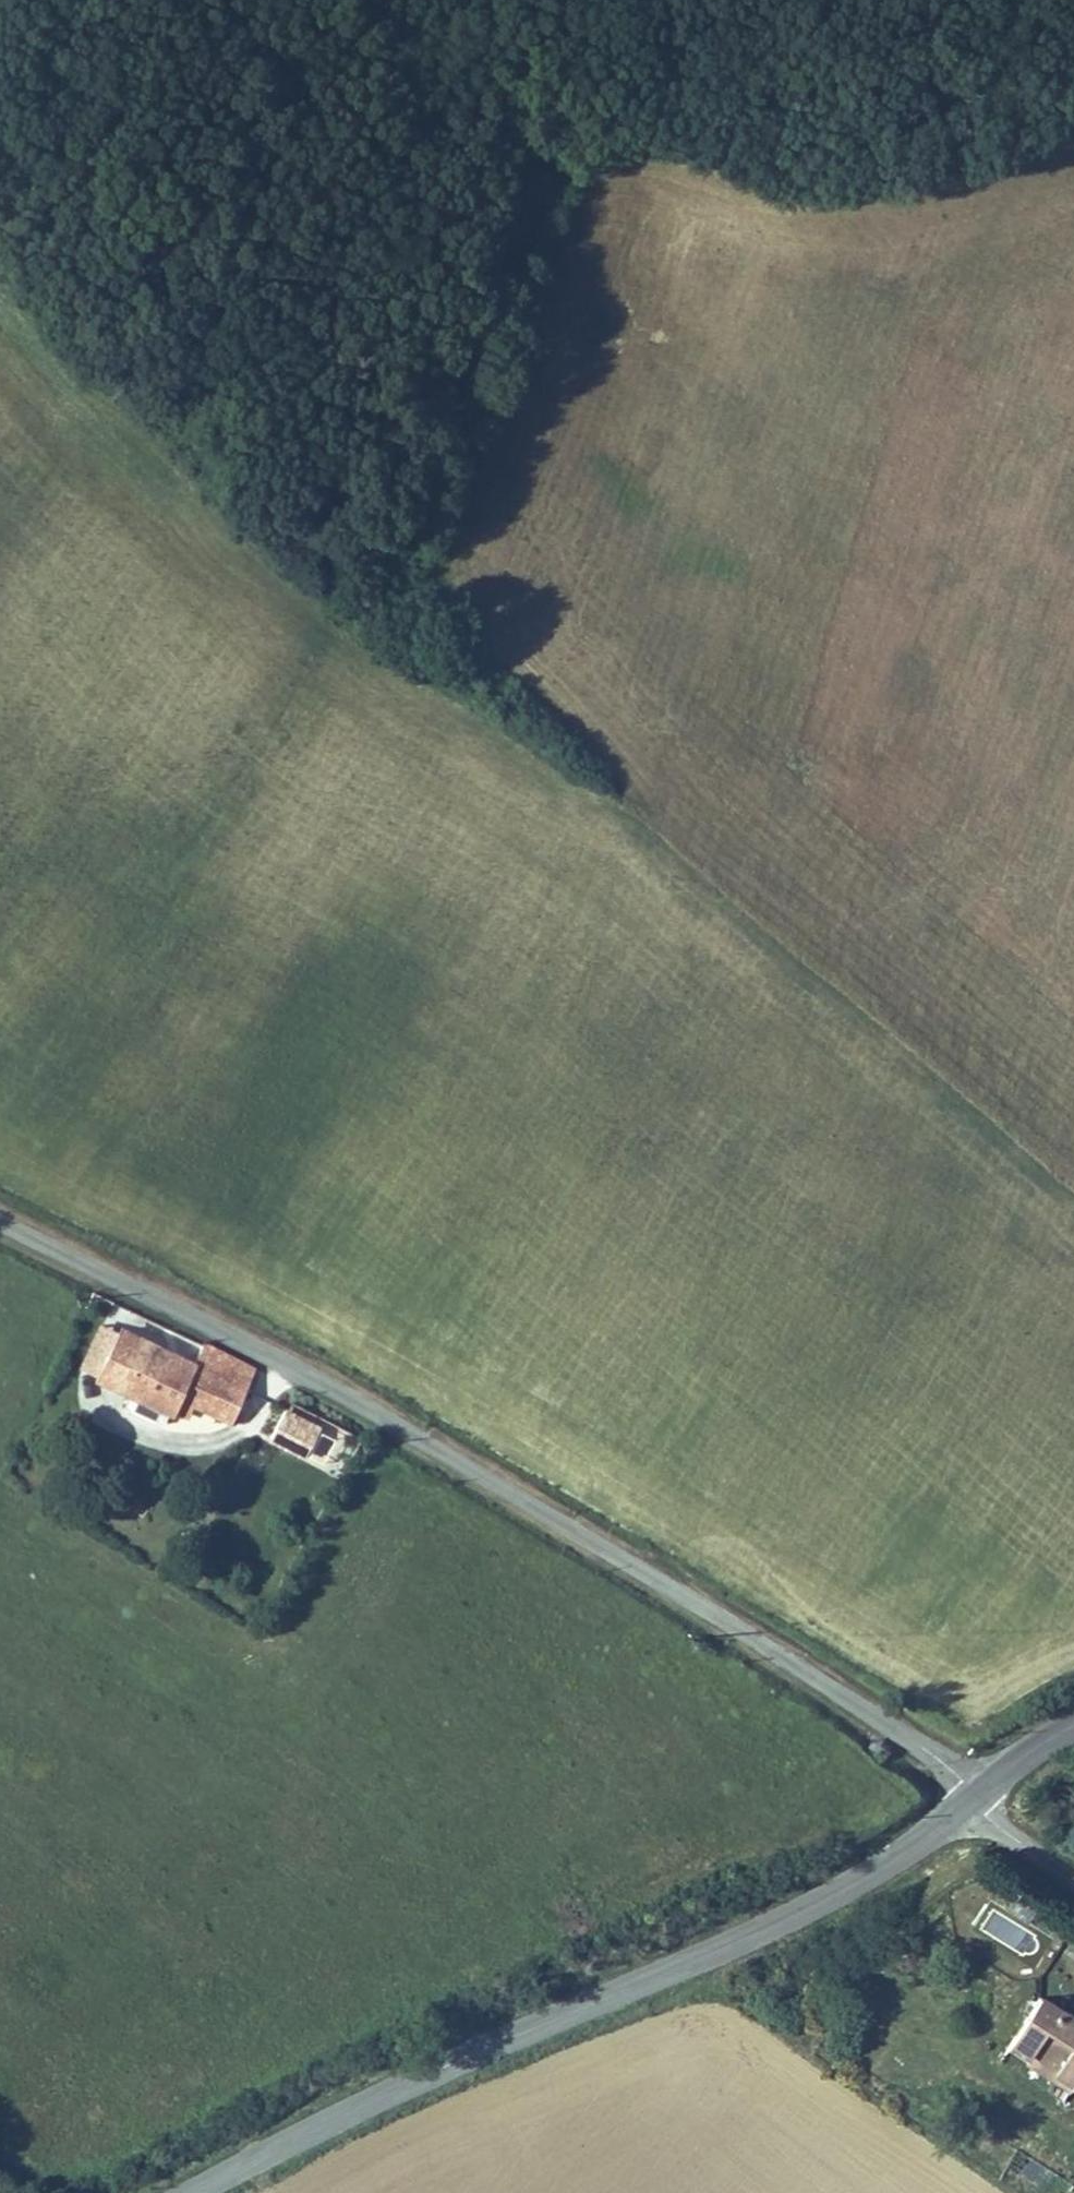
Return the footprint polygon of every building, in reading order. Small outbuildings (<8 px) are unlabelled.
[(197,1362),(118,1325),(92,1380),(173,1418),(174,1415),(187,1422),(194,1408),(232,1426),(257,1371),(205,1346),(197,1362)] [(287,1402),(270,1445),(335,1470),(352,1427),(287,1402)] [(1056,2011),(1039,2000),(1003,2057),(1070,2099),(1073,2093),(1025,2062),(1056,2011)] [(1056,2011),(1025,2062),(1073,2093),(1073,2092),(1073,2022),(1056,2011)]
